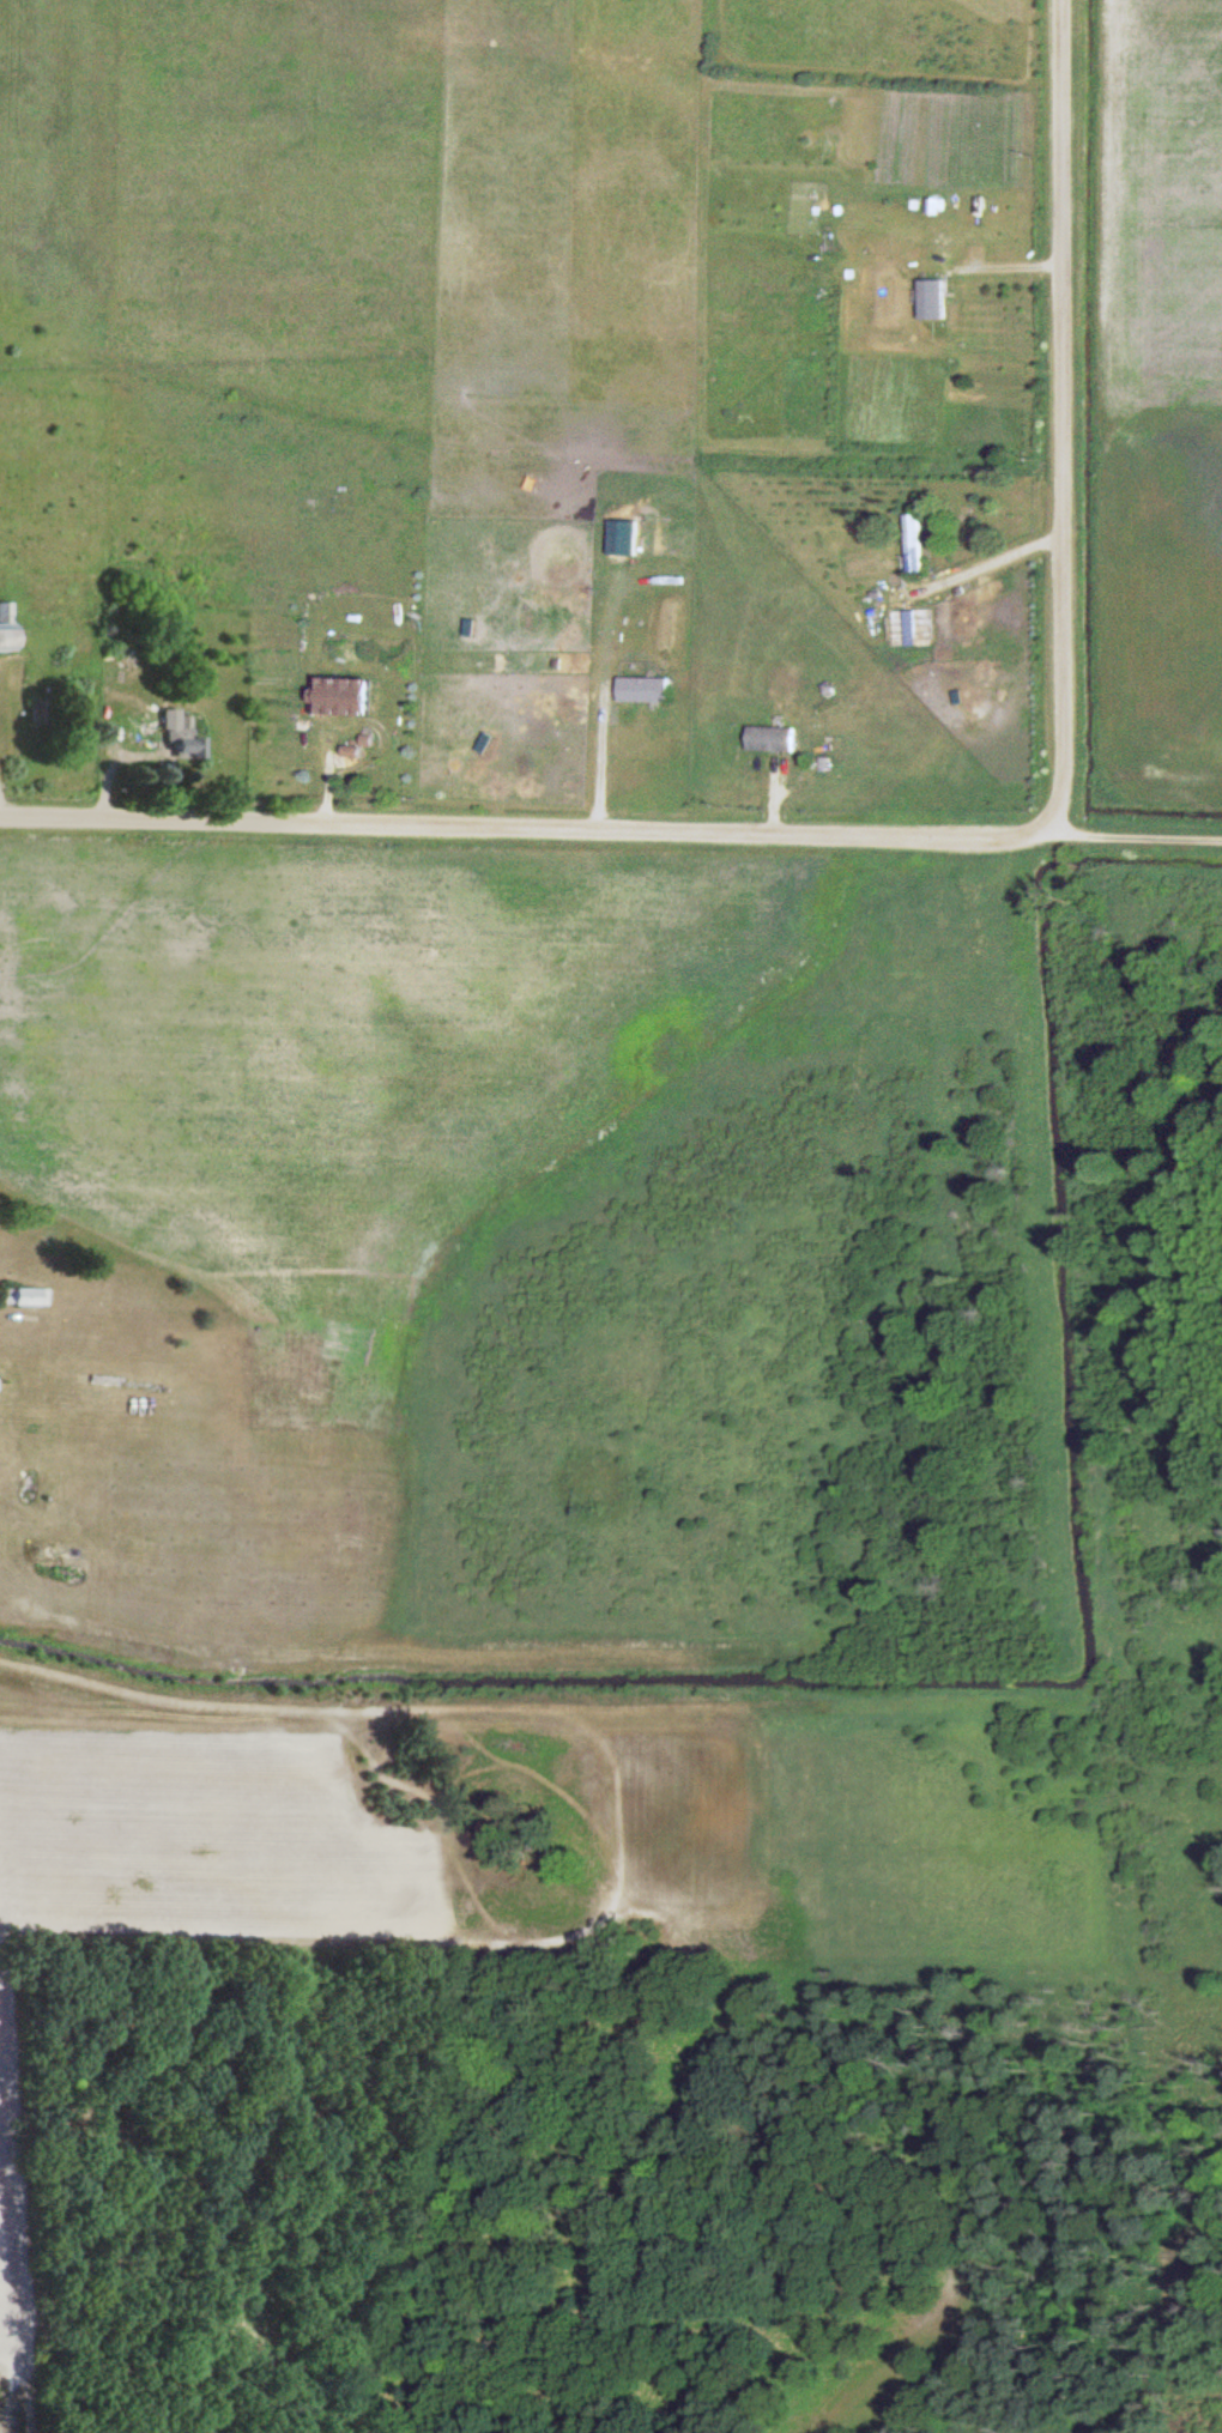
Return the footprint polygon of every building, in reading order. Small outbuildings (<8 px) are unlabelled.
[(918,320),(942,320),(942,280),(918,280),(918,320)] [(905,514),(906,572),(921,571),(919,513),(905,514)] [(10,651),(10,601),(0,601),(0,651),(10,651)] [(926,609),(917,609),(917,622),(932,622),(932,617),(926,617),(926,609)] [(668,677),(618,677),(618,700),(668,700),(668,677)] [(313,714),(366,714),(366,678),(313,678),(313,714)] [(161,752),(184,753),(184,756),(199,757),(200,738),(188,738),(189,711),(162,711),(161,752)] [(746,751),(793,751),(793,726),(747,726),(746,751)] [(47,1306),(47,1288),(9,1288),(9,1306),(47,1306)]
